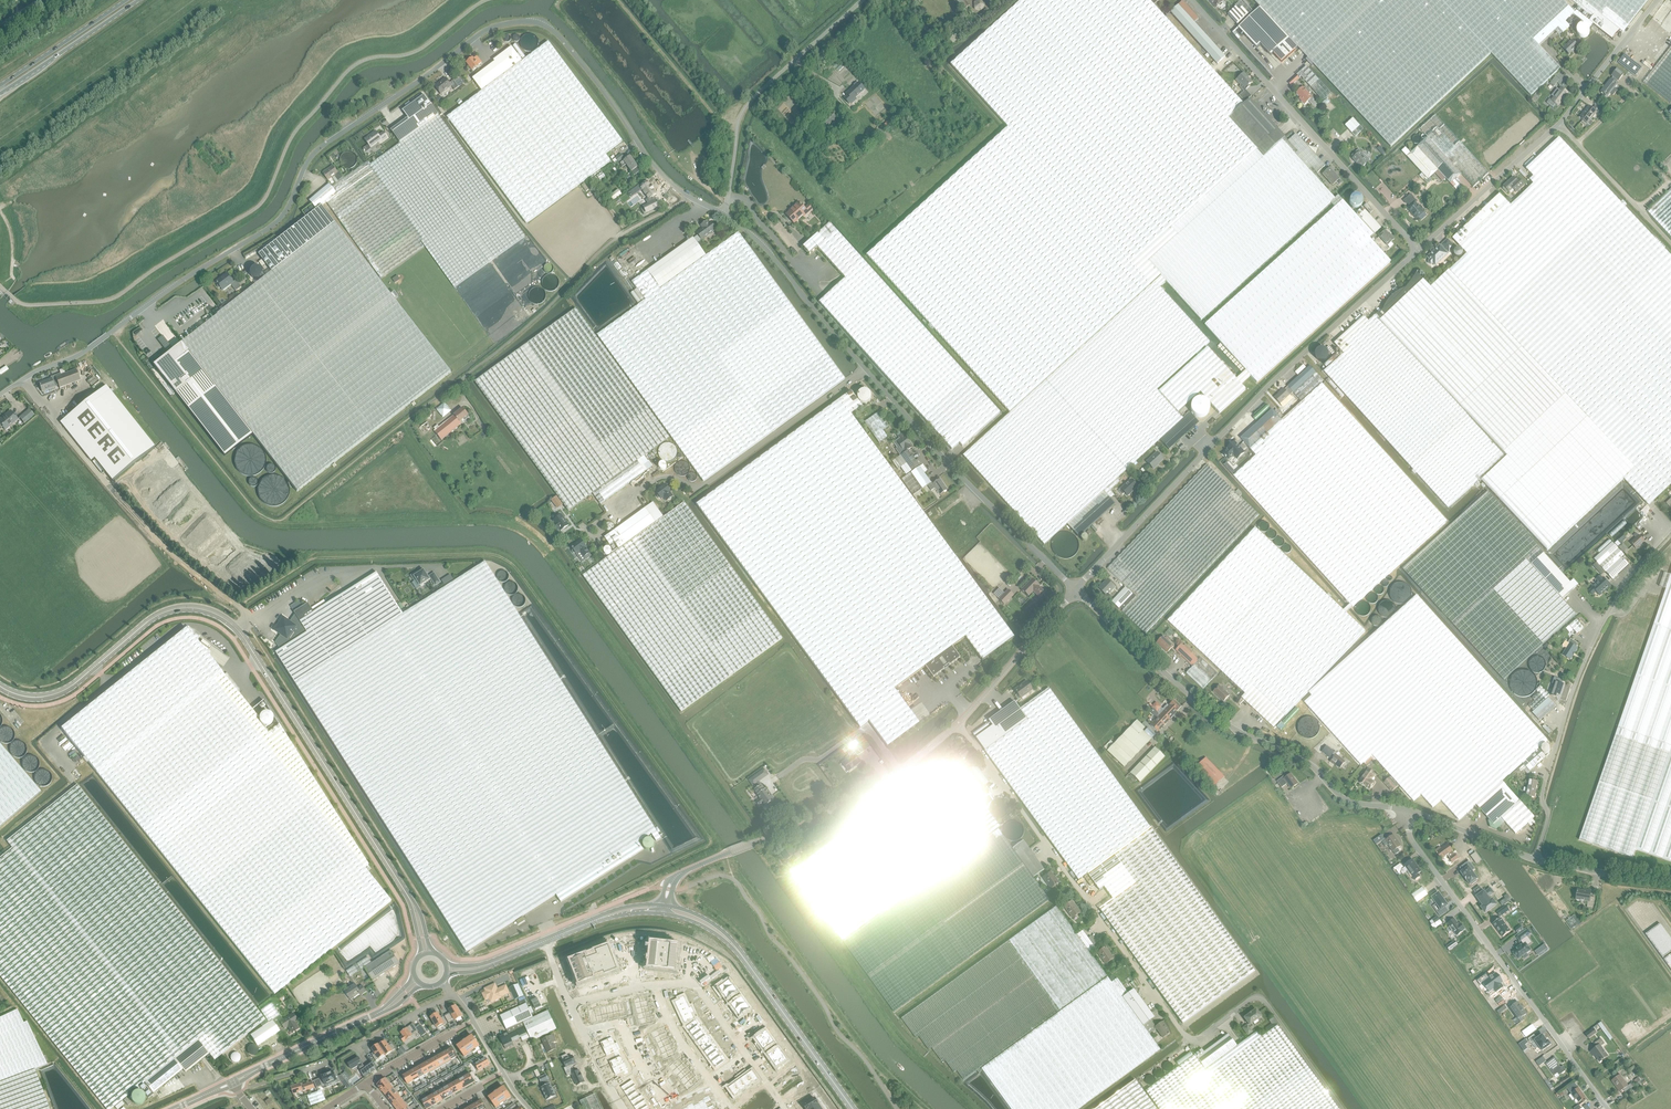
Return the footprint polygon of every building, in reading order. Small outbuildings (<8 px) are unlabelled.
[(950,64),(1008,127),(1007,128),(1022,145),(1163,16),(1148,0),(1021,0),(1008,12),(984,33),(961,55),(950,64)] [(970,6),(965,0),(955,0),(954,1),(962,11),(970,6)] [(1213,3),(1213,4),(1216,8),(1218,7),(1219,8),(1220,9),(1222,8),(1225,5),(1225,3),(1224,1),(1222,0),(1210,0),(1213,3)] [(1228,14),(1230,16),(1238,25),(1253,12),(1242,0),(1236,6),(1236,7),(1228,14)] [(1256,5),(1259,9),(1296,49),(1298,51),(1299,50),(1302,52),(1301,54),(1390,149),(1491,55),(1438,0),(1251,0),(1256,5)] [(1491,55),(1492,57),(1531,97),(1560,70),(1538,47),(1540,46),(1555,31),(1560,36),(1570,27),(1565,22),(1573,14),(1590,28),(1593,24),(1589,22),(1578,12),(1577,11),(1575,13),(1563,0),(1438,0),(1491,55)] [(1581,9),(1578,12),(1589,22),(1597,12),(1619,30),(1622,32),(1626,27),(1647,0),(1570,0),(1581,9)] [(1183,1),(1170,12),(1217,64),(1225,57),(1194,23),(1198,19),(1183,1)] [(981,21),(991,13),(987,8),(977,16),(981,21)] [(1259,9),(1238,28),(1257,48),(1261,44),(1272,56),(1274,54),(1282,63),(1296,49),(1259,9)] [(1597,12),(1589,22),(1593,24),(1612,39),(1619,30),(1597,12)] [(1163,16),(1022,145),(1150,286),(1158,278),(1163,284),(1166,281),(1201,319),(1226,297),(1282,246),(1322,210),(1330,202),(1334,198),(1322,184),(1324,182),(1322,180),(1316,174),(1317,174),(1322,169),(1325,166),(1322,163),(1319,160),(1315,156),(1317,150),(1307,147),(1295,134),(1288,141),(1285,139),(1284,138),(1263,157),(1229,119),(1244,106),(1163,16)] [(1569,55),(1578,46),(1572,40),(1563,49),(1569,55)] [(522,61),(482,91),(448,118),(526,224),(611,162),(605,155),(622,142),(548,41),(522,61)] [(473,79),(482,91),(522,61),(512,47),(494,60),(495,62),(473,79)] [(1643,83),(1670,105),(1670,103),(1670,47),(1643,83)] [(1625,54),(1618,63),(1635,77),(1642,68),(1625,54)] [(482,63),(481,61),(477,56),(474,59),(473,58),(466,62),(472,70),(482,63)] [(1299,74),(1323,101),(1331,94),(1307,67),(1299,74)] [(1617,69),(1611,76),(1613,77),(1618,81),(1624,74),(1617,69)] [(1248,85),(1251,82),(1247,78),(1247,77),(1243,73),(1236,80),(1240,85),(1239,86),(1243,91),(1250,86),(1248,85)] [(459,76),(454,80),(459,87),(464,83),(459,76)] [(1297,76),(1289,83),(1291,86),(1300,79),(1299,78),(1297,76)] [(455,90),(459,87),(454,80),(450,83),(446,77),(442,81),(443,81),(436,87),(441,94),(452,86),(455,90)] [(1555,77),(1551,83),(1555,86),(1559,80),(1555,77)] [(1610,80),(1601,92),(1604,95),(1601,98),(1606,101),(1608,98),(1607,97),(1611,93),(1613,95),(1617,90),(1614,88),(1617,85),(1616,84),(1618,81),(1613,77),(1611,80),(1610,80)] [(850,95),(844,100),(850,107),(856,101),(854,99),(864,91),(858,84),(857,85),(855,85),(853,86),(854,88),(848,93),(850,95)] [(1303,87),(1297,93),(1302,99),(1301,100),(1305,104),(1306,103),(1308,101),(1310,103),(1314,100),(1312,98),(1312,97),(1309,94),(1311,92),(1306,86),(1304,88),(1303,87)] [(1551,101),(1550,100),(1547,104),(1553,109),(1556,105),(1558,106),(1568,93),(1561,88),(1551,101)] [(1251,96),(1245,90),(1239,96),(1245,102),(1251,96)] [(437,114),(424,96),(403,111),(409,118),(391,131),(396,139),(398,141),(437,114)] [(1244,106),(1229,119),(1263,157),(1284,138),(1285,138),(1284,137),(1251,100),(1245,105),(1244,106)] [(1579,118),(1588,124),(1590,127),(1594,122),(1591,120),(1596,113),(1599,115),(1602,111),(1595,106),(1593,110),(1589,107),(1583,114),(1583,113),(1579,118)] [(827,129),(838,120),(831,112),(820,121),(827,129)] [(1435,115),(1420,129),(1428,137),(1427,138),(1460,175),(1461,174),(1473,187),(1482,179),(1489,173),(1435,115)] [(400,143),(371,164),(424,240),(421,241),(454,287),(525,237),(439,116),(400,143)] [(1364,130),(1355,121),(1353,118),(1345,126),(1356,137),(1364,130)] [(1007,128),(866,256),(867,258),(902,297),(905,301),(939,338),(951,351),(960,361),(969,372),(1001,407),(1008,414),(1008,415),(1045,381),(1046,382),(1046,381),(1074,412),(1127,469),(1156,443),(1160,440),(1183,419),(1177,413),(1199,393),(1218,414),(1245,390),(1207,348),(1159,392),(1157,390),(1210,342),(1159,287),(1161,285),(1163,284),(1158,278),(1150,286),(1022,145),(1007,128)] [(371,147),(378,142),(379,143),(388,137),(384,132),(379,136),(375,131),(371,134),(371,135),(365,139),(371,147)] [(1561,137),(1526,169),(1533,177),(1529,181),(1533,185),(1528,189),(1670,340),(1670,254),(1561,137)] [(1410,153),(1407,156),(1428,180),(1435,173),(1438,171),(1445,178),(1450,184),(1460,175),(1427,138),(1410,153)] [(1359,149),(1352,156),(1354,157),(1353,158),(1362,168),(1368,162),(1364,156),(1365,156),(1361,151),(1359,149)] [(615,164),(618,162),(624,158),(622,154),(613,161),(615,164)] [(624,162),(621,164),(623,167),(626,165),(632,172),(631,172),(634,176),(639,172),(637,168),(638,167),(630,157),(624,161),(624,162)] [(336,192),(326,201),(328,204),(381,278),(424,248),(420,242),(421,241),(424,240),(371,164),(369,162),(332,187),(336,192)] [(339,181),(342,178),(343,178),(339,172),(338,173),(333,166),(326,171),(325,171),(324,172),(323,173),(328,180),(335,176),(339,181)] [(1332,185),(1336,182),(1339,186),(1342,183),(1339,179),(1329,168),(1322,175),(1332,185)] [(602,172),(597,176),(600,181),(605,177),(602,172)] [(626,178),(625,178),(628,182),(634,178),(630,173),(626,176),(627,176),(626,177),(626,178)] [(1503,188),(1503,189),(1506,192),(1507,193),(1508,192),(1509,192),(1515,187),(1518,190),(1524,185),(1518,179),(1516,180),(1513,177),(1503,186),(1504,187),(1503,187),(1503,188)] [(654,190),(651,186),(648,182),(641,187),(639,185),(633,190),(636,194),(642,190),(649,199),(647,201),(649,204),(645,206),(648,212),(659,207),(656,201),(654,201),(652,198),(652,197),(653,197),(656,195),(656,194),(654,190)] [(329,184),(309,201),(316,209),(326,201),(336,192),(332,187),(329,184)] [(1369,321),(1346,342),(1351,348),(1341,357),(1324,371),(1448,508),(1483,477),(1549,550),(1625,479),(1650,506),(1670,486),(1670,340),(1528,189),(1514,202),(1510,206),(1509,205),(1500,195),(1482,212),(1481,211),(1466,225),(1467,226),(1452,240),(1467,255),(1431,288),(1423,280),(1381,320),(1377,315),(1376,315),(1369,321)] [(1647,211),(1670,237),(1670,189),(1647,211)] [(618,190),(609,196),(613,201),(622,195),(618,190)] [(1322,219),(1204,325),(1257,382),(1322,324),(1364,285),(1386,265),(1390,261),(1369,238),(1370,238),(1339,203),(1342,200),(1341,199),(1339,196),(1337,195),(1334,198),(1330,202),(1331,203),(1334,206),(1335,207),(1322,219)] [(1422,210),(1423,209),(1423,208),(1421,206),(1420,206),(1419,206),(1415,203),(1416,202),(1413,198),(1414,198),(1411,195),(1404,201),(1407,204),(1408,203),(1410,206),(1408,208),(1411,212),(1412,213),(1412,212),(1414,214),(1413,215),(1417,219),(1424,213),(1422,210)] [(1514,202),(1508,196),(1504,200),(1509,205),(1510,206),(1514,202)] [(1342,200),(1339,203),(1370,238),(1381,227),(1363,207),(1355,213),(1343,200),(1342,200)] [(792,207),(793,208),(787,214),(795,222),(802,216),(803,217),(812,209),(808,205),(804,208),(798,202),(792,207)] [(1363,206),(1370,214),(1373,211),(1367,203),(1363,206)] [(322,206),(259,255),(272,272),(335,223),(322,206)] [(697,233),(698,235),(702,240),(716,230),(713,226),(714,226),(714,225),(713,223),(712,223),(711,223),(709,224),(707,222),(701,226),(703,228),(697,233)] [(182,343),(181,343),(252,434),(297,491),(451,372),(395,300),(399,297),(395,292),(391,295),(380,280),(336,224),(335,223),(272,272),(182,343)] [(829,224),(817,234),(824,242),(817,248),(845,279),(819,302),(952,450),(959,443),(963,447),(1000,413),(829,224)] [(1378,236),(1387,246),(1389,248),(1393,245),(1391,242),(1394,239),(1390,235),(1389,236),(1384,231),(1378,236)] [(738,232),(706,256),(645,300),(597,335),(703,482),(845,379),(738,232)] [(810,254),(817,248),(824,242),(817,234),(803,247),(804,248),(804,250),(807,253),(809,253),(810,254)] [(689,241),(652,268),(632,282),(645,300),(706,256),(699,246),(697,243),(693,238),(691,235),(687,238),(689,241)] [(1448,240),(1442,245),(1445,248),(1443,249),(1440,246),(1428,258),(1430,260),(1429,261),(1429,262),(1429,263),(1430,264),(1431,265),(1432,265),(1433,264),(1433,263),(1435,266),(1448,254),(1446,252),(1447,251),(1449,253),(1455,248),(1448,240)] [(257,248),(245,255),(246,258),(259,251),(258,250),(257,248)] [(1383,311),(1377,315),(1381,320),(1423,280),(1417,274),(1418,272),(1412,281),(1406,289),(1404,289),(1400,291),(1396,293),(1395,293),(1396,294),(1394,297),(1392,295),(1392,296),(1393,296),(1390,299),(1387,303),(1385,307),(1383,311)] [(222,279),(221,278),(216,282),(218,284),(217,285),(217,286),(218,288),(220,288),(221,288),(223,290),(231,284),(236,291),(242,287),(236,280),(234,282),(227,273),(227,274),(224,277),(222,279)] [(568,511),(593,493),(637,461),(669,438),(576,309),(475,382),(568,511)] [(1335,351),(1341,357),(1351,348),(1346,342),(1369,321),(1364,316),(1334,343),(1338,348),(1335,351)] [(166,355),(153,365),(176,393),(225,456),(252,434),(181,343),(171,351),(161,339),(156,343),(166,355)] [(0,370),(0,375),(0,376),(9,370),(6,366),(0,370)] [(1288,387),(1294,393),(1301,401),(1324,381),(1310,366),(1300,375),(1288,386),(1288,387)] [(51,378),(39,383),(42,392),(55,387),(55,386),(58,385),(60,389),(81,381),(76,369),(65,373),(64,369),(59,370),(60,373),(61,375),(52,379),(51,378)] [(1046,382),(964,456),(1044,545),(1067,524),(1117,479),(1127,469),(1074,412),(1046,381),(1046,382)] [(862,383),(853,390),(855,394),(865,387),(862,383)] [(1323,384),(1285,418),(1285,417),(1282,419),(1283,420),(1274,428),(1279,433),(1255,454),(1233,474),(1354,608),(1447,522),(1323,384)] [(130,467),(155,448),(152,443),(136,423),(106,386),(92,396),(75,410),(60,422),(91,461),(94,458),(113,481),(130,467)] [(1284,402),(1294,393),(1288,387),(1285,390),(1284,389),(1280,392),(1281,392),(1275,398),(1281,404),(1282,406),(1285,403),(1284,402)] [(780,443),(697,504),(849,713),(850,713),(853,717),(860,727),(869,721),(872,725),(888,747),(920,723),(919,723),(894,689),(925,666),(925,667),(934,678),(945,671),(944,670),(950,666),(950,667),(961,659),(952,647),(965,637),(997,614),(872,443),(851,415),(862,407),(858,401),(851,391),(844,397),(843,397),(840,400),(838,401),(780,443)] [(1189,409),(1186,406),(1178,413),(1181,416),(1189,409)] [(469,417),(468,416),(468,415),(462,408),(434,431),(441,440),(461,424),(460,422),(464,419),(466,420),(469,417)] [(25,424),(35,416),(29,409),(19,418),(25,424)] [(1241,438),(1255,454),(1279,433),(1274,428),(1283,420),(1273,409),(1241,438)] [(0,421),(0,424),(5,430),(18,419),(10,411),(5,415),(6,416),(0,421)] [(864,422),(879,443),(888,437),(883,430),(889,427),(878,412),(864,422)] [(1183,419),(1160,440),(1163,443),(1169,450),(1176,443),(1199,422),(1190,412),(1183,419)] [(425,432),(431,427),(427,422),(421,427),(425,432)] [(900,456),(908,451),(912,448),(909,445),(910,445),(906,439),(903,434),(898,437),(899,439),(896,441),(898,443),(895,445),(899,452),(898,452),(900,456)] [(1238,459),(1245,453),(1244,451),(1247,448),(1242,443),(1239,446),(1235,441),(1228,448),(1228,449),(1224,454),(1229,459),(1232,456),(1233,457),(1234,457),(1236,457),(1238,459)] [(916,461),(908,451),(900,456),(899,457),(905,465),(911,473),(913,472),(912,471),(919,466),(922,464),(919,459),(916,461)] [(1157,465),(1163,459),(1157,452),(1147,461),(1153,469),(1157,466),(1157,465)] [(898,469),(905,465),(899,457),(892,461),(898,469)] [(645,472),(637,461),(593,493),(600,504),(645,472)] [(911,473),(922,489),(923,490),(928,487),(932,491),(935,488),(933,484),(932,482),(931,483),(924,473),(927,471),(923,465),(920,467),(913,472),(911,473)] [(1107,569),(1131,591),(1137,597),(1123,611),(1122,612),(1133,621),(1146,634),(1150,630),(1168,611),(1178,599),(1195,582),(1205,572),(1228,547),(1238,537),(1259,514),(1240,496),(1236,492),(1225,482),(1207,465),(1201,471),(1188,484),(1178,495),(1161,513),(1149,525),(1126,549),(1107,569)] [(913,496),(922,489),(911,473),(902,479),(913,496)] [(940,479),(933,484),(935,488),(940,495),(947,490),(940,479)] [(1117,479),(1067,524),(1068,525),(1079,537),(1116,504),(1112,500),(1111,499),(1114,496),(1113,494),(1110,491),(1109,490),(1119,482),(1117,480),(1117,479)] [(1139,487),(1132,480),(1119,492),(1123,496),(1125,494),(1128,498),(1139,487)] [(666,484),(656,492),(658,495),(657,496),(657,497),(658,499),(659,499),(660,498),(661,499),(664,497),(667,501),(673,497),(670,493),(671,492),(666,484)] [(1577,614),(1563,599),(1532,564),(1544,553),(1489,492),(1403,570),(1504,680),(1577,614)] [(551,501),(557,510),(563,505),(557,497),(551,501)] [(659,520),(619,549),(582,575),(681,712),(782,639),(684,502),(659,520)] [(614,542),(619,549),(659,520),(654,513),(650,516),(645,508),(604,538),(610,545),(614,542)] [(559,529),(561,531),(569,525),(561,515),(554,521),(556,523),(554,525),(557,530),(559,529)] [(1168,621),(1245,694),(1253,687),(1285,717),(1365,632),(1256,529),(1168,621)] [(1636,549),(1644,542),(1639,536),(1636,533),(1634,536),(1636,539),(1631,544),(1636,549)] [(572,550),(572,551),(573,553),(574,553),(575,553),(576,554),(580,551),(584,557),(589,553),(585,548),(586,547),(581,540),(571,547),(573,550),(572,550)] [(1625,556),(1613,542),(1594,559),(1612,580),(1628,565),(1622,558),(1625,556)] [(1619,545),(1618,546),(1620,549),(1624,553),(1624,554),(1629,550),(1623,542),(1621,544),(1620,544),(1619,545)] [(1571,582),(1544,553),(1532,564),(1563,599),(1579,585),(1575,579),(1571,582)] [(466,952),(556,895),(638,843),(651,834),(656,842),(661,839),(485,562),(403,614),(295,683),(466,952)] [(417,572),(411,576),(415,581),(417,580),(420,586),(431,579),(436,585),(440,582),(434,573),(430,576),(428,578),(424,570),(418,574),(417,572)] [(276,653),(295,683),(403,614),(377,573),(314,613),(308,604),(294,613),(295,614),(290,622),(283,618),(275,630),(281,635),(275,643),(280,650),(276,653)] [(1660,587),(1666,589),(1651,632),(1618,728),(1579,840),(1633,859),(1636,850),(1670,862),(1670,575),(1670,576),(1664,573),(1660,587)] [(1589,592),(1592,595),(1596,592),(1599,596),(1604,592),(1603,592),(1610,586),(1610,587),(1603,578),(1602,579),(1600,576),(1596,580),(1599,582),(1592,588),(1589,592)] [(1040,598),(1045,593),(1036,584),(1037,583),(1032,579),(1022,590),(1029,596),(1033,592),(1040,598)] [(1106,595),(1114,586),(1108,580),(1104,584),(1104,585),(1100,589),(1106,595)] [(1004,605),(1014,595),(1008,590),(1004,593),(999,588),(993,594),(1004,605)] [(1120,608),(1123,611),(1137,597),(1131,591),(1130,592),(1126,588),(1118,596),(1112,602),(1119,609),(1120,608)] [(1522,764),(1538,750),(1537,748),(1546,740),(1416,596),(1309,693),(1312,696),(1304,703),(1360,766),(1372,755),(1413,801),(1421,795),(1432,808),(1441,800),(1458,820),(1475,804),(1503,781),(1522,764)] [(417,599),(409,604),(411,608),(419,603),(417,599)] [(997,614),(965,637),(982,660),(982,661),(1013,638),(1014,637),(997,614)] [(1576,619),(1569,626),(1577,634),(1583,627),(1576,619)] [(1170,629),(1165,634),(1170,638),(1175,633),(1170,629)] [(392,902),(365,869),(213,679),(221,673),(187,630),(61,730),(274,996),(392,902)] [(1168,653),(1174,646),(1169,641),(1170,640),(1167,638),(1166,639),(1163,636),(1158,643),(1162,647),(1163,647),(1165,649),(1168,653)] [(1570,644),(1563,655),(1570,660),(1573,655),(1573,656),(1575,653),(1578,648),(1576,647),(1578,644),(1571,639),(1569,643),(1570,644)] [(1218,674),(1201,658),(1199,660),(1192,653),(1190,652),(1182,644),(1176,650),(1193,667),(1186,674),(1203,690),(1218,674)] [(268,732),(221,673),(213,679),(365,869),(370,864),(279,723),(268,732)] [(1564,685),(1562,684),(1563,681),(1555,678),(1552,684),(1555,685),(1551,696),(1556,698),(1557,694),(1560,695),(1564,685)] [(1015,690),(1017,693),(1015,695),(1018,699),(1021,698),(1033,690),(1027,681),(1021,685),(1022,686),(1020,688),(1019,687),(1015,690)] [(1224,702),(1230,696),(1226,692),(1227,692),(1224,688),(1223,689),(1219,686),(1213,692),(1224,702)] [(1547,698),(1550,695),(1541,686),(1536,691),(1539,693),(1533,699),(1535,701),(1529,706),(1534,712),(1533,713),(1540,721),(1556,707),(1547,698)] [(1274,729),(1285,717),(1253,687),(1245,694),(1242,698),(1244,700),(1274,729)] [(985,751),(1005,778),(1078,880),(1087,874),(1114,854),(1148,829),(1150,828),(1049,688),(1020,709),(1028,720),(985,751)] [(1163,712),(1170,719),(1171,719),(1172,719),(1174,716),(1174,715),(1181,707),(1174,700),(1169,706),(1167,705),(1162,710),(1163,712)] [(992,726),(976,738),(981,745),(985,751),(1028,720),(1020,709),(1014,702),(988,721),(992,726)] [(1152,707),(1156,711),(1161,707),(1156,702),(1152,707)] [(1158,732),(1170,719),(1163,712),(1150,725),(1158,732)] [(36,717),(33,720),(40,728),(43,725),(36,717)] [(33,720),(29,722),(36,731),(40,728),(33,720)] [(1143,730),(1145,728),(1137,720),(1107,751),(1124,768),(1152,739),(1151,739),(1144,732),(1143,730)] [(29,722),(26,725),(33,734),(36,731),(29,722)] [(1277,728),(1281,732),(1285,727),(1281,723),(1277,728)] [(26,725),(23,728),(30,736),(33,734),(26,725)] [(1545,725),(1542,727),(1549,734),(1552,732),(1549,729),(1550,728),(1549,726),(1547,728),(1545,725)] [(1148,727),(1144,732),(1151,739),(1155,734),(1148,727)] [(0,743),(0,826),(41,791),(0,743)] [(853,748),(859,755),(864,751),(859,744),(853,748)] [(1321,753),(1322,753),(1331,760),(1330,762),(1333,765),(1334,764),(1340,769),(1345,762),(1338,757),(1340,754),(1338,752),(1338,753),(1336,752),(1335,753),(1326,746),(1321,753)] [(1154,747),(1129,773),(1140,783),(1164,757),(1154,747)] [(855,755),(857,753),(855,750),(848,755),(850,757),(842,763),(848,772),(854,768),(853,767),(856,765),(856,766),(861,763),(855,755)] [(1546,758),(1538,750),(1522,764),(1524,765),(1526,768),(1530,772),(1546,758)] [(954,757),(960,765),(957,767),(960,770),(966,766),(964,764),(971,758),(965,751),(959,755),(958,754),(954,757)] [(1215,786),(1225,777),(1206,758),(1197,767),(1215,786)] [(988,807),(987,804),(965,774),(960,778),(946,759),(905,789),(891,799),(847,830),(826,846),(817,852),(815,854),(791,871),(842,940),(864,925),(874,917),(887,908),(906,895),(941,869),(999,827),(986,809),(988,807)] [(976,766),(965,774),(987,804),(993,800),(989,794),(983,786),(988,783),(976,766)] [(764,769),(748,780),(753,786),(757,783),(759,787),(758,788),(757,788),(754,790),(758,795),(757,795),(760,799),(756,802),(759,806),(763,803),(765,807),(770,803),(774,801),(773,799),(774,798),(772,795),(771,796),(760,781),(769,775),(764,769)] [(1372,778),(1375,774),(1368,770),(1365,774),(1359,782),(1366,787),(1370,789),(1372,786),(1369,783),(1372,779),(1372,778)] [(1291,774),(1285,779),(1284,777),(1277,781),(1282,788),(1287,784),(1291,789),(1298,784),(1291,774)] [(1399,786),(1391,777),(1384,783),(1392,792),(1399,786)] [(1535,798),(1538,782),(1529,780),(1526,796),(1535,798)] [(1534,817),(1503,781),(1475,804),(1489,820),(1488,821),(1490,827),(1496,830),(1505,822),(1516,834),(1528,823),(1532,819),(1534,817)] [(283,1020),(272,1004),(261,1011),(266,1019),(265,1020),(135,857),(77,784),(6,841),(12,848),(0,857),(0,977),(15,995),(106,1108),(111,1108),(145,1082),(198,1040),(209,1054),(214,1060),(260,1023),(262,1026),(250,1035),(257,1046),(280,1031),(278,1028),(282,1025),(280,1022),(283,1020)] [(1099,909),(1183,1025),(1255,973),(1150,828),(1148,829),(1114,854),(1135,883),(1113,899),(1099,909)] [(1033,878),(1012,849),(998,829),(985,839),(968,851),(955,861),(928,880),(907,895),(865,925),(843,941),(860,964),(883,996),(895,1012),(914,998),(916,996),(929,987),(941,979),(950,972),(963,963),(977,953),(1006,932),(1018,923),(1050,900),(1033,878)] [(1382,835),(1374,841),(1377,845),(1382,842),(1383,841),(1385,840),(1382,836),(1382,835)] [(1385,840),(1383,841),(1382,842),(1386,847),(1389,845),(1393,852),(1398,849),(1401,846),(1394,835),(1388,839),(1387,838),(1385,840)] [(1023,841),(1012,849),(1033,878),(1044,870),(1043,867),(1023,841)] [(643,850),(638,843),(556,895),(561,903),(643,850)] [(1440,848),(1436,851),(1442,860),(1448,855),(1450,859),(1453,863),(1458,859),(1458,858),(1456,855),(1454,857),(1451,853),(1453,851),(1448,844),(1441,849),(1440,848)] [(801,857),(797,853),(792,846),(782,854),(787,860),(790,858),(793,863),(801,857)] [(1476,852),(1471,856),(1477,864),(1482,860),(1476,852)] [(1114,854),(1087,874),(1099,890),(1104,887),(1113,899),(1135,883),(1114,854)] [(1468,860),(1459,867),(1461,871),(1460,871),(1469,884),(1470,883),(1471,884),(1476,880),(1475,879),(1477,878),(1472,871),(1474,869),(1468,860)] [(1405,866),(1408,871),(1407,872),(1409,875),(1411,874),(1413,878),(1415,881),(1420,877),(1418,874),(1421,872),(1412,861),(1405,866)] [(1051,889),(1059,883),(1056,878),(1055,878),(1051,872),(1043,878),(1051,889)] [(1412,895),(1417,902),(1428,895),(1422,887),(1412,895)] [(1486,892),(1480,897),(1481,898),(1481,899),(1486,906),(1484,908),(1488,912),(1498,905),(1497,905),(1498,904),(1495,900),(1494,901),(1494,900),(1493,901),(1490,898),(1495,894),(1491,889),(1486,893),(1486,892)] [(1438,894),(1436,891),(1431,895),(1433,897),(1432,898),(1436,904),(1433,906),(1440,916),(1448,911),(1446,907),(1448,905),(1439,893),(1438,894)] [(1593,909),(1595,898),(1590,897),(1591,892),(1587,891),(1587,892),(1578,891),(1576,900),(1588,902),(1587,908),(1593,909)] [(1507,894),(1504,897),(1505,899),(1500,903),(1502,906),(1511,900),(1507,894)] [(1072,918),(1080,912),(1077,907),(1077,908),(1072,901),(1064,907),(1072,918)] [(1506,906),(1497,913),(1500,917),(1509,910),(1506,906)] [(1100,967),(1090,954),(1077,935),(1070,925),(1056,907),(1047,913),(1025,929),(987,957),(932,996),(923,1003),(918,1007),(905,1016),(902,1018),(905,1023),(910,1030),(913,1034),(916,1038),(919,1036),(926,1046),(929,1050),(932,1048),(936,1054),(939,1058),(941,1061),(944,1059),(951,1069),(954,1072),(957,1070),(959,1074),(964,1080),(990,1060),(1002,1052),(1008,1048),(1014,1044),(1026,1035),(1034,1029),(1039,1025),(1057,1012),(1079,996),(1091,988),(1107,976),(1100,967)] [(1572,917),(1566,921),(1572,929),(1578,925),(1572,917)] [(1503,918),(1496,923),(1505,937),(1513,931),(1503,918)] [(1450,927),(1446,930),(1449,933),(1453,931),(1457,936),(1464,932),(1463,931),(1465,929),(1462,925),(1460,926),(1455,920),(1448,924),(1450,927)] [(1521,925),(1515,929),(1518,934),(1524,929),(1521,925)] [(1527,955),(1528,955),(1531,952),(1530,950),(1531,950),(1528,947),(1527,945),(1528,944),(1529,945),(1532,943),(1527,936),(1531,934),(1528,930),(1517,938),(1520,942),(1521,941),(1524,945),(1522,946),(1521,945),(1517,948),(1517,949),(1513,952),(1514,953),(1513,954),(1516,959),(1517,958),(1518,959),(1522,956),(1526,953),(1527,955)] [(1083,931),(1077,935),(1090,954),(1096,949),(1083,931)] [(1448,946),(1446,947),(1447,947),(1449,951),(1450,951),(1458,945),(1455,941),(1448,946)] [(649,942),(646,971),(676,974),(678,958),(677,958),(679,946),(649,942)] [(1545,944),(1535,951),(1538,956),(1548,949),(1545,944)] [(610,945),(569,961),(579,987),(620,972),(610,945)] [(1106,964),(1114,959),(1109,952),(1106,947),(1098,953),(1106,964)] [(369,958),(347,971),(351,977),(359,971),(364,968),(367,974),(372,981),(373,981),(384,974),(389,971),(399,964),(391,951),(373,963),(369,958)] [(510,975),(509,975),(514,986),(509,988),(510,990),(511,992),(513,996),(513,997),(514,999),(515,1000),(519,998),(524,996),(519,984),(514,973),(512,974),(510,975)] [(1491,977),(1485,981),(1492,990),(1496,988),(1498,991),(1504,986),(1502,983),(1504,982),(1498,973),(1494,975),(1491,976),(1491,977)] [(1149,1035),(1122,998),(1128,994),(1123,987),(1117,979),(1111,982),(1108,977),(1059,1012),(1017,1043),(1003,1053),(982,1068),(1004,1099),(1011,1108),(1079,1108),(1083,1106),(1090,1101),(1130,1072),(1137,1067),(1160,1050),(1149,1035)] [(722,984),(717,987),(722,994),(723,993),(733,986),(729,980),(723,985),(722,984)] [(344,991),(347,997),(348,996),(350,1000),(354,997),(354,998),(357,996),(361,994),(362,995),(366,992),(362,986),(357,988),(355,984),(344,991)] [(486,992),(483,994),(486,1000),(490,1000),(491,1002),(509,994),(506,986),(497,990),(495,984),(491,986),(491,987),(488,988),(488,987),(485,989),(486,992)] [(733,986),(723,993),(727,999),(737,992),(733,986)] [(1133,990),(1128,994),(1122,998),(1149,1035),(1153,1032),(1154,1031),(1156,1029),(1155,1027),(1150,1021),(1154,1018),(1145,1005),(1139,996),(1133,990)] [(646,994),(636,997),(637,1003),(648,1000),(646,994)] [(680,999),(675,1002),(677,1007),(687,1003),(684,996),(679,998),(680,999)] [(741,997),(731,1005),(735,1010),(746,1003),(741,997)] [(624,1002),(618,1003),(620,1014),(626,1012),(624,1002)] [(1518,1002),(1510,1008),(1521,1022),(1525,1019),(1523,1016),(1526,1014),(1518,1002)] [(499,1016),(508,1033),(511,1038),(519,1035),(519,1036),(527,1032),(531,1040),(556,1029),(553,1021),(548,1011),(533,1018),(526,1003),(514,1009),(499,1016)] [(618,1003),(612,1005),(614,1015),(620,1014),(618,1003)] [(687,1003),(677,1007),(679,1012),(689,1008),(687,1003)] [(746,1003),(735,1010),(739,1016),(750,1009),(746,1003)] [(612,1005),(606,1006),(608,1017),(614,1015),(612,1005)] [(448,1022),(454,1018),(455,1020),(462,1017),(456,1006),(454,1007),(454,1006),(450,1008),(451,1009),(449,1010),(451,1013),(448,1015),(448,1014),(448,1015),(445,1016),(448,1022)] [(606,1006),(600,1007),(603,1018),(608,1017),(606,1006)] [(600,1007),(594,1009),(597,1019),(603,1018),(600,1007)] [(689,1008),(679,1012),(682,1017),(692,1013),(689,1008)] [(594,1009),(588,1010),(590,1016),(588,1016),(589,1021),(597,1019),(594,1009)] [(1261,1017),(1256,1009),(1251,1013),(1251,1012),(1248,1014),(1249,1015),(1244,1018),(1249,1025),(1248,1026),(1247,1025),(1243,1028),(1248,1035),(1252,1032),(1250,1029),(1253,1026),(1251,1024),(1261,1017)] [(0,1018),(0,1081),(49,1063),(27,1021),(24,1023),(17,1010),(0,1018)] [(293,1013),(283,1020),(280,1022),(282,1025),(285,1029),(288,1027),(292,1033),(299,1029),(295,1022),(298,1020),(293,1013)] [(438,1029),(448,1023),(443,1015),(443,1017),(441,1019),(438,1013),(436,1014),(432,1016),(433,1016),(431,1017),(438,1029)] [(692,1013),(682,1017),(684,1023),(694,1018),(692,1013)] [(651,1017),(641,1019),(642,1025),(653,1022),(651,1017)] [(695,1020),(686,1027),(690,1032),(698,1026),(695,1020)] [(1161,1022),(1155,1027),(1156,1029),(1162,1038),(1167,1035),(1168,1035),(1170,1033),(1167,1028),(1166,1028),(1161,1022)] [(1601,1022),(1598,1024),(1610,1041),(1613,1039),(1601,1022)] [(413,1024),(407,1028),(400,1032),(403,1036),(400,1038),(404,1043),(413,1036),(418,1032),(422,1037),(426,1033),(420,1024),(416,1028),(413,1024)] [(1532,1024),(1522,1032),(1526,1037),(1536,1030),(1532,1024)] [(698,1026),(690,1032),(693,1037),(702,1031),(698,1026)] [(1322,1087),(1314,1076),(1297,1053),(1277,1026),(1261,1037),(1209,1076),(1194,1055),(1146,1091),(1159,1108),(1338,1108),(1322,1087)] [(663,1027),(653,1031),(656,1037),(666,1032),(663,1027)] [(1586,1035),(1588,1039),(1597,1033),(1594,1029),(1586,1035)] [(702,1031),(693,1037),(697,1042),(706,1036),(702,1031)] [(766,1031),(755,1038),(759,1044),(770,1036),(766,1031)] [(1202,1049),(1194,1055),(1209,1076),(1261,1037),(1257,1031),(1237,1046),(1228,1035),(1204,1052),(1202,1049)] [(666,1032),(656,1037),(658,1042),(668,1038),(666,1032)] [(514,1045),(511,1038),(508,1033),(500,1037),(506,1049),(514,1045)] [(548,1052),(556,1048),(553,1041),(555,1040),(552,1034),(542,1039),(548,1052)] [(607,1039),(600,1043),(603,1049),(615,1044),(611,1034),(606,1035),(607,1039)] [(1551,1045),(1548,1040),(1547,1041),(1542,1035),(1537,1039),(1534,1035),(1528,1039),(1531,1043),(1535,1041),(1542,1051),(1551,1045)] [(472,1036),(457,1046),(465,1057),(472,1051),(479,1046),(472,1036)] [(706,1036),(697,1042),(701,1047),(710,1041),(706,1036)] [(770,1036),(759,1044),(764,1050),(774,1042),(770,1036)] [(668,1038),(658,1042),(661,1048),(671,1043),(668,1038)] [(1601,1046),(1605,1044),(1601,1039),(1593,1044),(1596,1048),(1591,1052),(1595,1057),(1596,1057),(1600,1062),(1608,1056),(1601,1046)] [(185,1072),(209,1054),(198,1040),(145,1082),(153,1093),(183,1069),(185,1072)] [(390,1043),(391,1044),(388,1046),(385,1041),(379,1045),(378,1044),(386,1056),(395,1049),(390,1043)] [(710,1041),(701,1047),(704,1052),(713,1046),(710,1041)] [(671,1043),(661,1048),(663,1053),(673,1049),(671,1043)] [(371,1054),(376,1061),(385,1055),(386,1056),(378,1044),(372,1049),(375,1054),(373,1055),(372,1054),(371,1054)] [(615,1044),(603,1049),(606,1056),(614,1052),(615,1055),(620,1053),(615,1044)] [(713,1046),(704,1052),(708,1058),(717,1051),(713,1046)] [(451,1048),(445,1051),(451,1062),(452,1061),(451,1060),(456,1057),(451,1048)] [(778,1048),(767,1055),(772,1061),(782,1053),(778,1048)] [(673,1049),(663,1053),(666,1059),(676,1054),(673,1049)] [(440,1054),(445,1063),(446,1065),(451,1062),(445,1051),(440,1054)] [(717,1051),(708,1058),(712,1063),(721,1056),(717,1051)] [(616,1058),(609,1062),(612,1068),(624,1063),(620,1053),(615,1055),(616,1058)] [(772,1061),(771,1062),(776,1069),(781,1065),(780,1064),(787,1059),(782,1053),(772,1061)] [(440,1054),(435,1057),(440,1066),(445,1063),(440,1054)] [(567,1054),(561,1057),(564,1063),(566,1067),(564,1068),(566,1072),(573,1069),(573,1068),(572,1065),(573,1065),(576,1063),(574,1060),(572,1056),(571,1057),(569,1057),(568,1055),(567,1054)] [(721,1056),(712,1063),(716,1068),(724,1062),(721,1056)] [(440,1066),(435,1057),(430,1060),(435,1069),(440,1066)] [(1546,1061),(1543,1057),(1536,1062),(1539,1066),(1546,1061)] [(364,1066),(359,1058),(348,1064),(352,1070),(359,1066),(360,1068),(359,1069),(365,1078),(377,1069),(371,1062),(367,1065),(368,1066),(365,1068),(364,1066)] [(479,1062),(474,1065),(478,1072),(490,1065),(489,1063),(487,1059),(487,1060),(486,1058),(480,1061),(479,1061),(479,1062)] [(679,1058),(671,1065),(675,1070),(683,1063),(679,1058)] [(1559,1075),(1566,1070),(1563,1066),(1560,1068),(1557,1065),(1559,1063),(1555,1058),(1546,1064),(1555,1075),(1558,1072),(1559,1075)] [(435,1069),(430,1060),(424,1063),(430,1072),(435,1069)] [(430,1072),(424,1063),(419,1066),(424,1075),(430,1072)] [(624,1063),(612,1068),(615,1075),(622,1071),(624,1074),(629,1072),(624,1063)] [(683,1063),(675,1070),(679,1074),(687,1067),(683,1063)] [(419,1078),(424,1075),(419,1066),(414,1069),(419,1078)] [(687,1067),(679,1074),(682,1079),(691,1072),(687,1067)] [(37,1069),(0,1082),(0,1108),(51,1108),(37,1069)] [(419,1078),(414,1069),(409,1072),(414,1081),(419,1078)] [(573,1069),(566,1072),(568,1076),(572,1074),(577,1086),(584,1082),(583,1079),(582,1078),(581,1074),(580,1074),(579,1071),(577,1071),(575,1072),(574,1071),(573,1069)] [(752,1070),(746,1075),(752,1084),(758,1079),(752,1070)] [(333,1072),(327,1074),(332,1085),(342,1081),(343,1083),(346,1081),(342,1075),(338,1077),(336,1072),(334,1073),(333,1072)] [(345,1072),(341,1075),(342,1075),(346,1081),(351,1087),(351,1088),(352,1087),(347,1081),(351,1079),(345,1072)] [(408,1072),(403,1075),(408,1084),(414,1081),(408,1072)] [(691,1072),(682,1079),(686,1083),(695,1076),(691,1072)] [(322,1078),(314,1081),(317,1088),(322,1086),(324,1089),(332,1085),(327,1074),(321,1077),(322,1078)] [(469,1074),(464,1077),(469,1086),(474,1083),(469,1074)] [(1620,1091),(1628,1085),(1620,1074),(1612,1079),(1617,1086),(1617,1087),(1620,1091)] [(541,1088),(547,1100),(556,1096),(550,1084),(549,1084),(548,1080),(546,1075),(539,1078),(541,1083),(542,1082),(544,1086),(541,1088)] [(746,1075),(740,1079),(746,1088),(752,1084),(746,1075)] [(695,1076),(686,1083),(690,1088),(699,1081),(695,1076)] [(464,1077),(458,1080),(463,1089),(464,1089),(469,1086),(464,1077)] [(387,1078),(377,1085),(379,1088),(381,1091),(390,1084),(391,1083),(387,1078)] [(740,1079),(734,1083),(741,1092),(746,1088),(740,1079)] [(453,1081),(453,1082),(458,1092),(463,1089),(458,1080),(454,1083),(453,1081)] [(1096,1108),(1156,1108),(1135,1080),(1096,1108)] [(295,1094),(304,1091),(315,1087),(313,1081),(303,1085),(303,1083),(291,1087),(294,1094),(295,1094)] [(630,1081),(621,1087),(624,1092),(633,1086),(630,1081)] [(453,1082),(447,1085),(453,1095),(454,1095),(453,1095),(458,1092),(453,1082)] [(140,1087),(149,1098),(153,1094),(145,1083),(140,1087)] [(734,1083),(728,1088),(734,1096),(741,1092),(734,1083)] [(381,1091),(385,1096),(394,1089),(390,1084),(381,1091)] [(447,1085),(442,1088),(443,1089),(448,1098),(453,1095),(447,1085)] [(1640,1085),(1632,1090),(1635,1094),(1642,1089),(1640,1085)] [(633,1086),(624,1092),(628,1097),(637,1091),(633,1086)] [(488,1097),(496,1108),(511,1098),(503,1087),(488,1097)] [(394,1089),(385,1096),(386,1096),(389,1100),(398,1093),(395,1088),(394,1089)] [(1571,1094),(1572,1096),(1575,1100),(1576,1098),(1579,1102),(1582,1100),(1584,1102),(1587,1100),(1579,1088),(1573,1092),(1573,1093),(1571,1094)] [(443,1089),(438,1092),(443,1101),(443,1100),(448,1098),(443,1089)] [(322,1090),(316,1093),(320,1103),(326,1100),(322,1090)] [(637,1091),(628,1097),(631,1102),(640,1096),(637,1091)] [(438,1092),(432,1095),(437,1103),(443,1101),(438,1092)] [(316,1093),(307,1095),(311,1106),(320,1103),(316,1093)] [(398,1093),(389,1100),(393,1105),(401,1098),(398,1094),(399,1093),(398,1093)] [(432,1095),(427,1097),(432,1106),(432,1107),(433,1107),(433,1106),(437,1103),(432,1095)] [(595,1095),(580,1101),(584,1108),(601,1108),(595,1095)] [(640,1096),(631,1102),(634,1107),(643,1101),(640,1096)] [(422,1101),(426,1108),(428,1108),(432,1106),(427,1097),(422,1101)] [(393,1105),(396,1108),(397,1108),(405,1103),(401,1098),(393,1105)] [(704,1100),(708,1108),(711,1108),(714,1107),(710,1098),(704,1100)] [(803,1104),(806,1108),(809,1108),(818,1103),(814,1098),(808,1102),(807,1101),(803,1104)] [(474,1103),(477,1108),(485,1108),(481,1100),(475,1104),(474,1103)] [(699,1103),(702,1108),(708,1108),(704,1100),(699,1103)]
